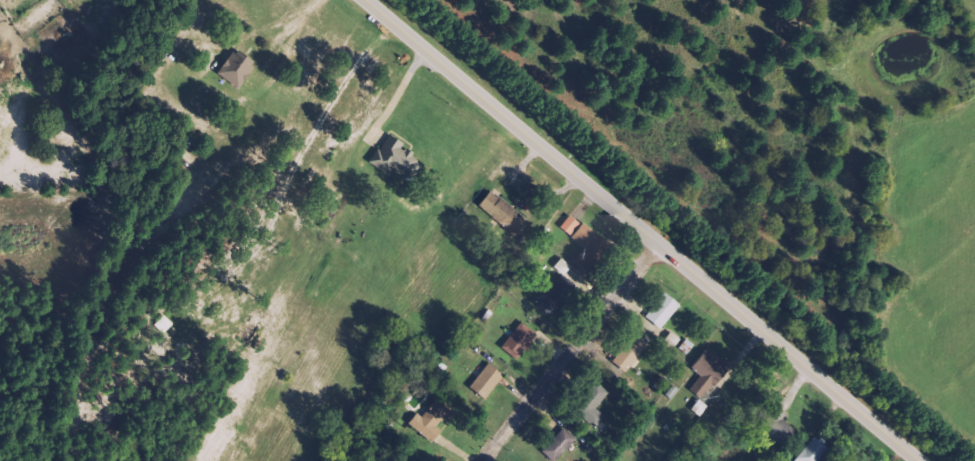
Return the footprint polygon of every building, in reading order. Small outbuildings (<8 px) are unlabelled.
[(220,76),(244,89),(256,65),(232,52),(220,76)] [(372,165),(391,176),(395,169),(412,179),(424,159),(403,147),(406,143),(390,134),(372,165)] [(480,206),(516,237),(529,222),(494,190),(480,206)] [(561,228),(572,236),(581,224),(571,215),(561,228)] [(611,241),(583,224),(574,239),(585,246),(575,264),(591,274),(611,241)] [(535,303),(556,319),(586,278),(561,260),(555,268),(563,274),(548,296),(543,292),(535,303)] [(647,316),(661,329),(682,306),(668,293),(647,316)] [(518,361),(539,335),(523,322),(502,348),(518,361)] [(682,339),(672,332),(666,341),(676,348),(682,339)] [(626,373),(650,345),(638,334),(614,362),(626,373)] [(691,390),(705,401),(732,366),(709,348),(693,369),(702,376),(691,390)] [(472,387),(487,399),(505,375),(490,363),(472,387)] [(610,395),(602,387),(578,410),(594,428),(606,417),(597,407),(610,395)] [(410,425),(433,443),(441,433),(436,430),(445,418),(451,422),(459,411),(439,397),(424,417),(419,413),(410,425)] [(553,460),(558,460),(578,440),(565,428),(543,452),(553,460)] [(830,447),(814,437),(797,460),(820,460),(830,447)]
